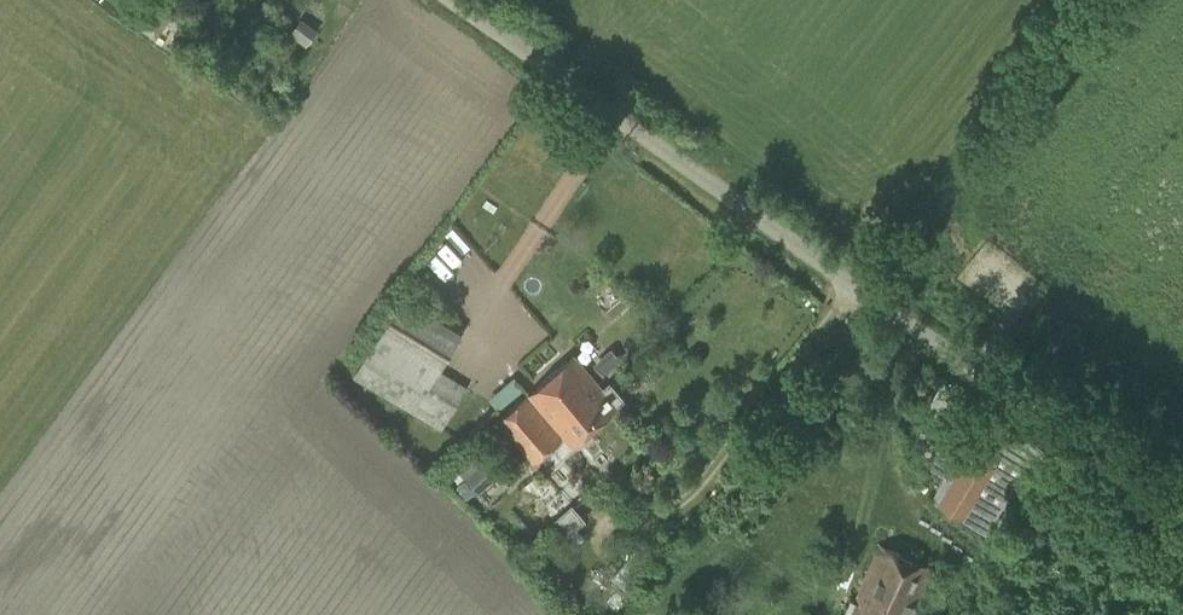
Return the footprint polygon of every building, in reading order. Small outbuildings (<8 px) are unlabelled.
[(301,17),(289,33),(305,45),(317,30),(301,17)] [(1023,316),(1047,284),(986,238),(956,278),(985,300),(990,293),(1004,304),(1000,309),(1012,318),(1017,311),(1023,316)] [(441,428),(466,385),(438,369),(462,330),(401,294),(352,376),(441,428)] [(573,407),(600,384),(574,355),(529,394),(552,420),(566,408),(573,416),(578,412),(573,407)] [(514,375),(501,386),(512,398),(525,387),(514,375)] [(552,420),(529,394),(499,421),(534,460),(563,435),(572,445),(623,400),(610,384),(604,389),(600,384),(573,407),(578,412),(573,416),(566,408),(552,420)] [(945,475),(931,498),(985,532),(994,518),(982,511),(1017,455),(984,434),(955,481),(945,475)] [(479,464),(464,477),(475,491),(491,478),(479,464)] [(931,566),(882,545),(852,614),(910,614),(931,566)]
